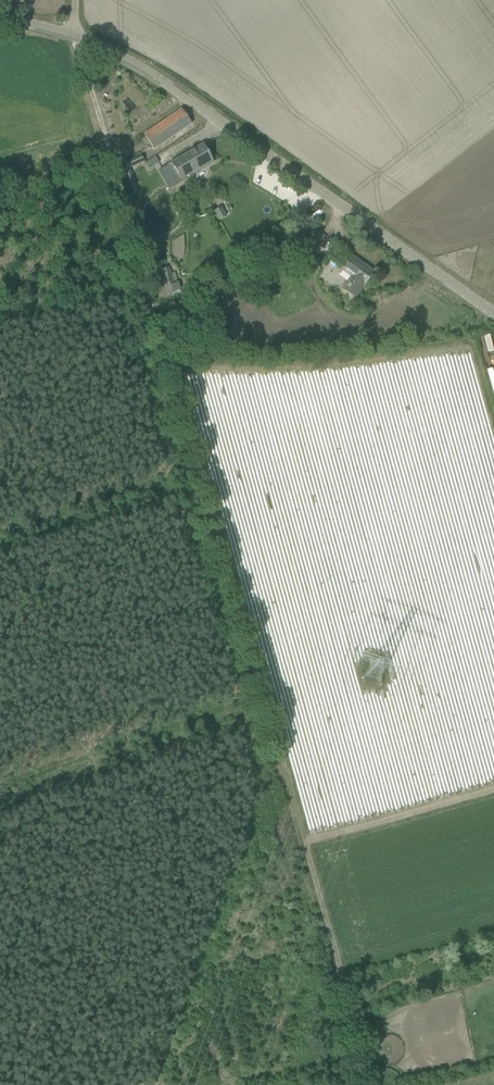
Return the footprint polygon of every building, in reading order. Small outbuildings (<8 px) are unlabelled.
[(182,109),(144,135),(154,149),(192,124),(182,109)] [(160,169),(170,186),(213,161),(204,144),(160,169)] [(122,164),(131,196),(138,194),(131,168),(145,161),(142,155),(122,164)] [(144,162),(147,167),(157,162),(154,156),(144,162)] [(219,219),(225,216),(222,209),(215,213),(219,219)] [(316,254),(327,238),(305,222),(294,237),(316,254)] [(354,279),(346,291),(355,298),(374,272),(352,256),(343,270),(354,279)] [(169,267),(161,270),(169,296),(177,292),(169,267)]
